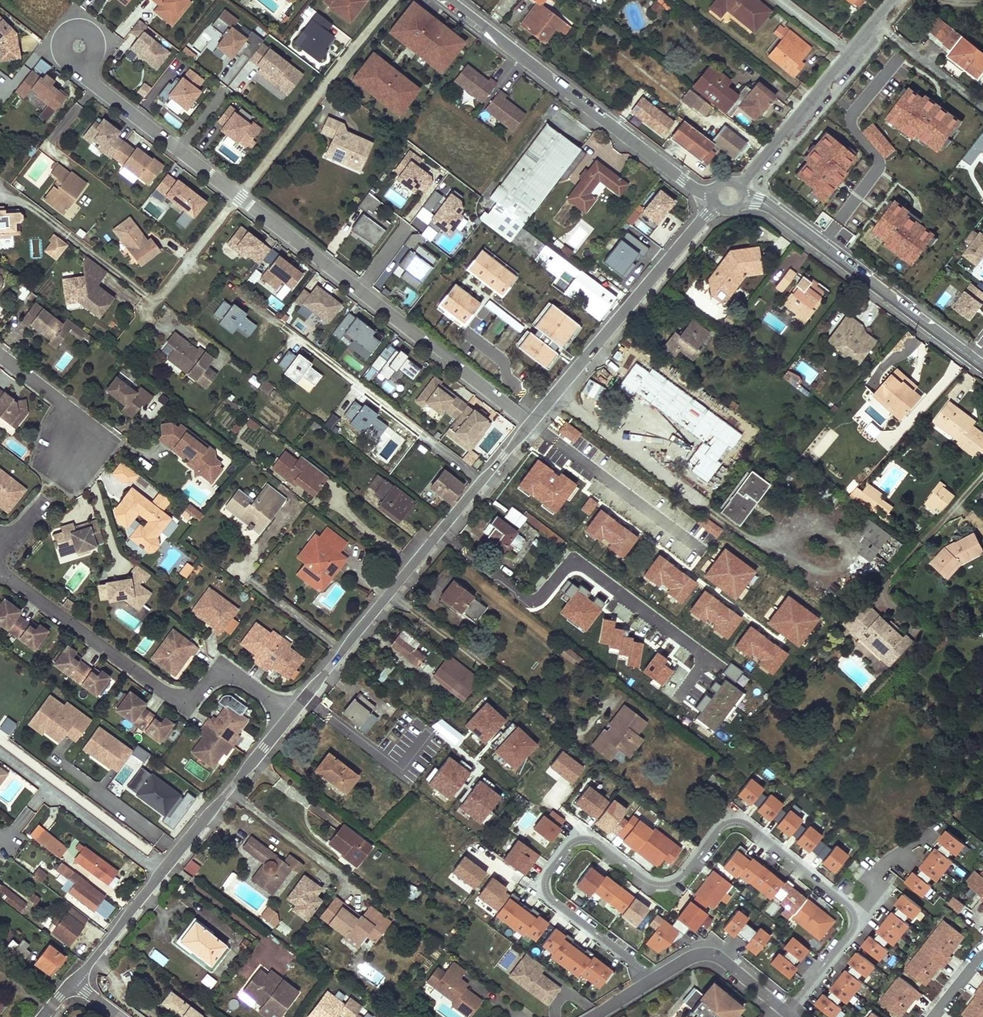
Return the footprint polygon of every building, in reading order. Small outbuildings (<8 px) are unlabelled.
[(159,5),(155,11),(158,14),(165,5),(159,0),(156,0),(155,1),(159,5)] [(165,5),(158,14),(165,19),(172,11),(176,14),(182,7),(185,10),(191,2),(190,0),(159,0),(165,5)] [(350,22),(366,0),(326,0),(324,2),(350,22)] [(444,71),(469,37),(417,0),(410,0),(388,31),(444,71)] [(720,16),(726,8),(754,31),(770,11),(756,0),(717,0),(711,8),(720,16)] [(658,16),(664,8),(655,2),(650,10),(658,16)] [(561,20),(541,5),(533,8),(522,24),(528,28),(528,29),(542,40),(547,34),(549,35),(555,28),(561,20)] [(165,19),(172,25),(185,10),(182,7),(176,14),(172,11),(165,19)] [(238,20),(224,10),(212,26),(223,34),(221,36),(224,38),(217,47),(228,55),(231,51),(235,54),(239,58),(243,53),(250,59),(262,43),(264,41),(252,31),(246,38),(232,28),(238,20)] [(318,62),(337,39),(327,31),(332,24),(317,13),(303,32),(308,36),(299,48),(318,62)] [(929,30),(943,43),(954,29),(938,17),(929,30)] [(0,61),(19,58),(16,34),(0,18),(0,59),(0,61)] [(140,20),(131,31),(139,37),(130,48),(138,54),(143,54),(143,58),(157,69),(170,53),(143,32),(148,26),(140,20)] [(564,35),(570,27),(561,20),(555,28),(564,35)] [(600,28),(617,41),(620,36),(603,23),(600,28)] [(775,33),(779,36),(784,29),(781,26),(775,33)] [(783,39),(784,38),(787,40),(792,33),(786,27),(784,29),(779,36),(783,39)] [(954,29),(943,43),(952,51),(964,36),(954,29)] [(294,43),(299,48),(308,36),(303,32),(294,43)] [(783,39),(769,56),(793,76),(803,64),(799,61),(810,48),(792,33),(787,40),(784,38),(783,39)] [(964,36),(952,51),(949,55),(979,79),(982,73),(982,51),(964,36)] [(297,70),(262,43),(250,59),(262,68),(265,70),(261,75),(273,84),(277,80),(285,85),(297,70)] [(351,76),(400,116),(423,87),(374,47),(351,76)] [(754,70),(745,62),(740,68),(750,75),(754,70)] [(478,74),(466,65),(454,81),(466,90),(475,97),(482,102),(497,84),(490,79),(488,81),(481,76),(479,79),(476,77),(478,74)] [(704,95),(721,74),(710,65),(693,86),(704,95)] [(169,82),(158,96),(165,101),(170,96),(172,98),(184,107),(186,109),(199,92),(196,89),(204,79),(190,69),(181,80),(176,77),(174,80),(176,82),(173,85),(171,84),(169,82)] [(31,71),(16,91),(24,98),(32,88),(37,93),(36,95),(48,104),(39,117),(46,123),(68,95),(63,92),(62,93),(52,85),(55,81),(46,74),(42,79),(32,70),(31,71)] [(277,80),(273,84),(287,95),(303,75),(297,70),(285,85),(277,80)] [(723,76),(721,74),(704,95),(712,102),(715,98),(727,108),(734,100),(722,90),(725,87),(727,84),(721,78),(723,76)] [(739,106),(755,119),(760,112),(761,113),(775,96),(758,83),(752,91),(744,100),(739,106)] [(63,92),(53,84),(52,85),(62,93),(63,92)] [(752,91),(745,86),(737,97),(734,100),(727,108),(724,112),(723,113),(729,118),(739,106),(744,100),(752,91)] [(734,100),(737,97),(725,87),(722,90),(734,100)] [(900,95),(903,97),(909,90),(905,88),(900,95)] [(923,99),(910,89),(909,90),(903,97),(892,113),(888,118),(893,122),(901,128),(908,133),(915,138),(917,135),(923,139),(930,144),(938,151),(943,144),(948,138),(957,126),(960,121),(954,116),(940,106),(933,101),(931,104),(923,99)] [(705,115),(710,107),(702,100),(703,98),(702,97),(701,96),(700,98),(690,90),(683,100),(691,107),(692,105),(705,115)] [(513,131),(525,115),(514,106),(512,109),(509,107),(511,104),(504,99),(506,96),(500,91),(485,109),(492,115),(501,122),(513,131)] [(923,99),(931,104),(933,101),(934,100),(926,95),(923,99)] [(652,116),(662,107),(648,96),(640,106),(652,116)] [(184,107),(172,98),(166,105),(178,114),(184,107)] [(727,108),(715,98),(712,102),(724,112),(727,108)] [(619,115),(623,111),(614,104),(611,109),(619,115)] [(230,106),(218,121),(226,128),(223,132),(236,142),(238,141),(246,148),(261,129),(252,122),(250,125),(235,113),(236,111),(230,106)] [(652,116),(669,130),(676,118),(662,107),(652,116)] [(893,122),(888,118),(892,113),(890,112),(885,119),(892,124),(893,122)] [(954,116),(960,121),(957,126),(958,127),(963,121),(955,115),(954,116)] [(669,130),(674,134),(684,121),(678,116),(676,118),(669,130)] [(330,146),(337,150),(333,158),(349,165),(350,161),(361,166),(371,143),(358,137),(353,139),(348,137),(346,132),(343,125),(328,118),(322,132),(334,138),(330,146)] [(113,157),(124,143),(117,137),(119,133),(113,128),(114,127),(104,119),(102,121),(99,125),(95,121),(83,136),(92,143),(95,140),(100,144),(107,149),(104,152),(111,158),(113,157)] [(672,138),(702,160),(705,156),(712,147),(717,151),(719,148),(714,144),(711,142),(684,121),(674,134),(672,138)] [(490,197),(497,202),(488,214),(485,212),(480,217),(481,219),(489,225),(501,234),(510,241),(559,276),(553,284),(600,319),(615,298),(521,226),(535,209),(557,179),(559,181),(568,179),(586,153),(580,149),(547,124),(500,186),(499,185),(490,197)] [(878,149),(888,141),(873,124),(863,132),(878,149)] [(714,144),(719,148),(734,159),(746,144),(723,126),(711,142),(714,144)] [(963,159),(971,165),(982,152),(982,153),(982,133),(963,159)] [(830,138),(825,134),(821,139),(815,146),(809,153),(804,159),(807,162),(802,168),(797,175),(800,177),(813,188),(810,192),(822,201),(825,198),(831,191),(835,186),(840,180),(837,177),(843,170),(854,157),(852,156),(846,150),(830,138)] [(948,138),(943,144),(946,147),(951,140),(948,138)] [(217,149),(224,157),(233,149),(226,141),(217,149)] [(878,149),(885,158),(895,150),(888,141),(878,149)] [(135,150),(124,142),(124,143),(113,157),(149,185),(164,166),(152,158),(151,159),(147,156),(146,155),(145,155),(144,155),(144,156),(143,156),(135,150)] [(32,155),(37,148),(30,143),(26,151),(32,155)] [(104,152),(107,149),(100,144),(97,147),(104,152)] [(326,155),(333,158),(337,150),(330,146),(326,155)] [(846,150),(852,156),(855,152),(848,147),(846,150)] [(423,194),(437,175),(414,159),(418,155),(408,148),(391,173),(423,194)] [(710,159),(705,156),(702,160),(706,164),(710,159)] [(349,165),(360,170),(361,166),(350,161),(349,165)] [(568,199),(585,211),(595,198),(589,193),(599,179),(619,195),(627,184),(596,161),(588,172),(582,179),(568,199)] [(56,178),(63,169),(58,165),(54,170),(51,173),(56,178)] [(800,177),(797,175),(802,168),(801,167),(794,175),(799,179),(800,177)] [(63,169),(56,178),(57,181),(61,185),(58,189),(53,186),(47,194),(55,199),(53,201),(54,206),(64,214),(87,185),(71,172),(70,174),(63,169)] [(579,177),(582,179),(588,172),(585,169),(579,177)] [(843,170),(837,177),(840,180),(841,181),(847,173),(843,170)] [(179,184),(167,174),(166,175),(156,188),(166,196),(167,194),(174,199),(172,201),(184,210),(176,221),(185,229),(207,200),(198,192),(196,196),(187,189),(189,188),(181,182),(179,184)] [(384,196),(400,207),(407,197),(391,186),(384,196)] [(659,224),(678,200),(661,187),(642,211),(659,224)] [(831,191),(825,198),(828,200),(834,193),(831,191)] [(375,212),(381,199),(367,192),(360,206),(364,208),(352,231),(378,244),(390,220),(375,212)] [(44,198),(54,206),(53,201),(55,199),(47,194),(44,198)] [(449,231),(463,212),(462,201),(451,194),(443,203),(438,208),(434,213),(430,218),(449,231)] [(886,207),(890,210),(895,203),(891,200),(886,207)] [(933,236),(934,235),(920,224),(908,215),(910,212),(896,201),(895,203),(890,210),(878,226),(874,231),(880,235),(887,240),(886,242),(900,252),(899,254),(906,259),(909,254),(916,259),(928,243),(933,236)] [(4,207),(0,207),(0,237),(3,237),(11,235),(20,234),(19,222),(20,222),(21,222),(22,221),(23,220),(23,219),(23,218),(23,217),(23,216),(22,215),(22,214),(21,214),(20,214),(20,213),(19,213),(18,210),(13,211),(13,213),(13,216),(5,217),(5,213),(4,207)] [(813,223),(824,231),(833,219),(822,211),(813,223)] [(413,224),(423,231),(431,218),(421,212),(413,224)] [(910,212),(908,215),(920,224),(923,221),(910,212)] [(648,234),(652,229),(638,219),(635,224),(648,234)] [(131,225),(127,220),(113,230),(141,265),(160,251),(151,239),(148,241),(144,243),(142,240),(143,238),(144,236),(137,227),(136,228),(132,224),(131,225)] [(429,224),(423,234),(432,240),(438,230),(429,224)] [(880,235),(874,231),(878,226),(876,224),(871,231),(878,236),(880,235)] [(241,227),(239,230),(246,235),(248,232),(241,227)] [(260,264),(269,253),(261,247),(263,244),(248,232),(246,235),(239,230),(228,244),(246,258),(248,255),(260,264)] [(650,246),(627,230),(605,260),(625,275),(641,253),(644,255),(650,246)] [(973,231),(966,240),(971,245),(958,262),(971,273),(982,257),(982,230),(979,235),(973,231)] [(56,259),(67,245),(53,234),(49,240),(51,242),(57,246),(50,255),(56,259)] [(937,239),(933,236),(928,243),(932,246),(937,239)] [(550,243),(569,257),(573,252),(554,238),(550,243)] [(44,250),(50,255),(57,246),(51,242),(44,250)] [(900,252),(886,242),(884,245),(898,256),(899,254),(900,252)] [(269,253),(271,250),(263,244),(261,247),(269,253)] [(709,282),(711,296),(723,305),(730,296),(727,294),(739,277),(744,276),(759,274),(757,260),(759,260),(757,248),(732,252),(733,254),(731,254),(729,253),(726,257),(727,258),(727,264),(723,269),(720,267),(709,282)] [(394,271),(419,289),(435,266),(410,249),(394,271)] [(916,259),(909,254),(906,259),(905,259),(913,265),(916,259)] [(292,289),(304,275),(279,256),(261,278),(276,290),(282,281),(292,289)] [(98,282),(107,271),(87,257),(83,263),(84,271),(98,282)] [(255,282),(262,272),(255,268),(249,278),(255,282)] [(436,306),(461,326),(496,282),(477,268),(463,286),(456,281),(436,306)] [(776,287),(783,293),(796,275),(789,269),(776,287)] [(96,285),(98,282),(84,271),(84,277),(85,277),(89,279),(86,282),(94,288),(96,285)] [(739,277),(727,294),(730,296),(744,276),(739,277)] [(782,303),(796,314),(806,321),(814,310),(811,308),(819,297),(823,292),(816,286),(806,278),(803,276),(796,286),(797,287),(792,294),(791,293),(782,303)] [(806,278),(816,286),(818,283),(808,276),(806,278)] [(113,298),(96,285),(94,288),(86,282),(89,279),(85,277),(84,277),(63,279),(66,303),(79,301),(99,316),(113,298)] [(982,303),(982,292),(972,283),(954,307),(970,320),(982,303)] [(462,326),(466,330),(500,287),(496,284),(462,326)] [(342,305),(317,286),(311,294),(304,289),(294,302),(301,307),(303,304),(323,319),(332,318),(342,305)] [(552,288),(549,294),(559,299),(562,292),(552,288)] [(31,299),(35,294),(30,290),(26,295),(31,299)] [(408,290),(403,304),(414,307),(418,293),(408,290)] [(278,312),(284,304),(271,295),(265,303),(278,312)] [(811,308),(814,310),(822,299),(819,297),(811,308)] [(583,325),(551,299),(514,346),(554,377),(573,353),(565,347),(583,325)] [(249,336),(257,326),(241,314),(244,311),(234,303),(232,306),(224,300),(213,314),(228,325),(231,322),(237,327),(249,336)] [(57,330),(61,324),(61,323),(33,302),(20,320),(28,326),(29,323),(38,330),(39,328),(42,331),(41,332),(49,339),(50,339),(54,334),(55,335),(58,331),(57,330)] [(349,312),(332,334),(340,340),(345,334),(370,354),(380,341),(372,335),(375,331),(357,317),(356,318),(349,312)] [(794,317),(804,324),(806,321),(796,314),(794,317)] [(831,337),(838,342),(835,346),(843,352),(850,357),(858,364),(875,341),(864,334),(859,330),(862,326),(847,315),(831,337)] [(66,317),(61,323),(61,324),(57,330),(58,331),(55,335),(54,334),(50,339),(49,339),(47,341),(55,347),(68,330),(81,340),(82,337),(85,332),(66,317)] [(237,327),(231,322),(228,325),(221,320),(219,323),(232,333),(237,327)] [(696,349),(708,332),(692,320),(680,337),(675,333),(664,347),(674,355),(679,349),(692,359),(699,351),(696,349)] [(167,358),(197,380),(207,388),(217,375),(210,370),(207,374),(204,371),(207,368),(213,359),(204,352),(203,354),(197,350),(174,332),(167,341),(176,347),(167,358)] [(831,337),(828,341),(835,346),(838,342),(831,337)] [(314,386),(322,376),(307,364),(309,361),(299,353),(297,356),(289,350),(278,364),(286,370),(293,375),(296,372),(314,386)] [(379,355),(371,366),(378,372),(378,373),(388,381),(399,367),(406,372),(404,374),(413,381),(422,370),(396,350),(387,361),(379,355)] [(284,373),(297,383),(302,377),(296,372),(293,375),(286,370),(284,373)] [(787,370),(782,377),(796,388),(801,381),(787,370)] [(904,383),(913,390),(917,387),(898,370),(893,375),(903,384),(904,383)] [(143,405),(151,395),(137,385),(133,390),(114,375),(107,384),(113,389),(110,393),(123,403),(120,408),(130,415),(137,406),(134,403),(136,400),(140,403),(143,405)] [(875,395),(886,405),(889,402),(904,416),(921,397),(913,390),(904,383),(903,384),(893,375),(875,395)] [(445,409),(457,419),(466,406),(467,406),(452,394),(449,397),(438,388),(442,383),(435,378),(416,402),(423,407),(427,403),(441,414),(445,409)] [(273,388),(274,387),(265,380),(264,381),(273,388)] [(269,394),(273,388),(264,381),(260,387),(269,394)] [(110,393),(113,389),(107,384),(104,388),(110,393)] [(452,394),(440,385),(438,388),(449,397),(452,394)] [(629,414),(649,429),(668,403),(650,389),(637,406),(636,405),(629,414)] [(27,413),(25,400),(15,402),(13,400),(14,399),(5,392),(4,393),(0,390),(0,417),(9,424),(17,414),(27,413)] [(239,407),(226,397),(223,401),(236,411),(239,407)] [(380,437),(388,426),(372,414),(374,411),(365,404),(362,407),(355,401),(344,415),(359,426),(361,423),(368,427),(380,437)] [(729,406),(735,410),(738,406),(732,402),(729,406)] [(886,405),(901,419),(904,416),(889,402),(886,405)] [(974,455),(982,443),(982,434),(972,426),(969,423),(972,419),(949,402),(935,422),(951,434),(953,431),(962,438),(960,441),(958,443),(974,455)] [(862,411),(882,425),(888,417),(867,403),(862,411)] [(490,423),(467,405),(467,406),(466,406),(457,419),(449,428),(468,443),(479,429),(483,432),(490,423)] [(15,429),(27,413),(17,414),(9,424),(15,429)] [(254,430),(259,425),(250,418),(246,424),(254,430)] [(175,425),(169,420),(158,422),(159,433),(156,437),(162,442),(175,425)] [(316,432),(321,426),(314,421),(310,427),(316,432)] [(368,427),(361,423),(359,426),(352,421),(350,424),(363,434),(368,427)] [(213,456),(212,448),(178,422),(175,425),(162,442),(170,448),(171,447),(182,456),(183,454),(193,462),(194,471),(205,469),(213,476),(220,467),(216,464),(219,461),(213,456)] [(446,433),(469,451),(484,433),(483,432),(479,429),(468,443),(449,428),(446,433)] [(951,434),(960,441),(962,438),(953,431),(951,434)] [(556,442),(546,434),(537,445),(535,443),(525,455),(567,486),(577,473),(571,469),(564,463),(568,458),(553,446),(556,442)] [(274,465),(280,470),(278,472),(293,483),(295,480),(299,484),(307,490),(309,486),(317,492),(329,477),(303,457),(299,463),(297,462),(284,452),(274,465)] [(180,459),(194,471),(193,462),(183,454),(182,456),(180,459)] [(483,461),(479,458),(473,465),(477,469),(483,461)] [(568,458),(564,463),(571,469),(575,464),(568,458)] [(121,480),(131,479),(136,473),(120,461),(111,472),(121,480)] [(209,482),(213,476),(205,469),(194,471),(209,482)] [(25,489),(0,470),(0,502),(10,509),(25,489)] [(452,504),(453,504),(466,487),(444,470),(431,487),(452,504)] [(720,511),(739,525),(770,484),(751,470),(720,511)] [(370,486),(376,491),(385,480),(378,475),(370,486)] [(487,500),(507,515),(513,508),(521,514),(530,502),(519,495),(524,488),(512,479),(501,492),(497,488),(487,500)] [(381,504),(400,519),(414,502),(394,486),(394,487),(385,480),(376,491),(385,498),(381,504)] [(935,493),(938,495),(943,488),(945,486),(941,483),(933,492),(935,493)] [(869,484),(867,487),(881,497),(883,494),(869,484)] [(263,491),(280,505),(285,499),(267,485),(263,491)] [(307,490),(314,496),(317,492),(309,486),(307,490)] [(861,495),(875,505),(881,497),(867,487),(861,495)] [(161,511),(150,502),(131,488),(121,500),(124,503),(122,506),(118,503),(114,509),(116,519),(126,526),(131,535),(140,542),(139,543),(143,546),(144,545),(148,548),(155,548),(159,543),(158,536),(156,535),(161,528),(169,517),(161,511)] [(955,496),(943,488),(938,495),(946,501),(949,504),(955,496)] [(227,505),(235,512),(239,507),(244,511),(239,517),(252,527),(257,521),(263,526),(280,505),(263,491),(254,502),(250,506),(244,501),(247,497),(239,490),(227,505)] [(161,511),(170,499),(159,491),(150,502),(161,511)] [(946,501),(938,495),(935,493),(927,504),(934,509),(937,505),(941,508),(946,501)] [(859,498),(873,508),(875,505),(861,495),(859,498)] [(244,501),(250,506),(254,502),(247,497),(244,501)] [(880,509),(887,514),(893,506),(881,497),(875,505),(880,509)] [(859,498),(857,502),(876,516),(880,509),(875,505),(873,508),(859,498)] [(8,512),(10,509),(0,502),(0,506),(8,512)] [(195,509),(190,504),(185,511),(190,515),(195,509)] [(378,508),(397,523),(400,519),(381,504),(378,508)] [(226,506),(239,517),(244,511),(239,507),(235,512),(227,505),(226,506)] [(505,517),(516,525),(522,515),(521,514),(513,508),(507,515),(505,517)] [(190,515),(199,521),(203,515),(195,509),(190,515)] [(187,519),(190,515),(185,511),(182,514),(187,519)] [(522,519),(551,540),(556,534),(548,527),(542,523),(527,512),(522,519)] [(521,535),(495,516),(489,524),(494,527),(488,536),(496,542),(493,547),(501,553),(504,548),(509,551),(513,546),(521,535)] [(176,523),(169,517),(161,528),(168,534),(176,523)] [(863,521),(860,519),(853,529),(858,533),(854,539),(865,547),(861,553),(871,561),(876,555),(888,564),(903,544),(901,543),(885,531),(866,517),(863,521)] [(95,543),(103,541),(96,519),(80,524),(82,528),(75,531),(73,526),(72,523),(60,527),(61,532),(52,535),(54,540),(52,541),(54,546),(56,545),(57,551),(74,545),(75,551),(77,555),(89,551),(88,548),(95,545),(95,543)] [(252,527),(259,532),(263,526),(257,521),(252,527)] [(608,535),(618,544),(629,531),(619,522),(608,535)] [(887,528),(885,531),(901,543),(903,540),(887,528)] [(322,535),(341,550),(346,543),(327,529),(322,535)] [(588,546),(605,559),(610,552),(600,545),(606,538),(599,532),(588,546)] [(944,576),(959,560),(961,563),(982,552),(982,549),(975,533),(952,545),(951,544),(946,547),(931,563),(944,576)] [(551,540),(559,546),(564,540),(556,534),(551,540)] [(298,574),(305,580),(308,576),(320,585),(325,579),(328,582),(340,567),(337,565),(342,559),(334,553),(332,555),(329,553),(331,551),(333,549),(319,538),(315,535),(298,557),(306,563),(298,574)] [(337,565),(340,567),(346,559),(339,553),(341,550),(322,535),(319,538),(333,549),(331,551),(334,553),(342,559),(337,565)] [(521,535),(513,546),(519,551),(525,543),(525,539),(521,535)] [(600,545),(610,552),(615,545),(606,538),(600,545)] [(670,547),(679,554),(681,552),(682,550),(673,543),(670,547)] [(681,552),(684,555),(691,546),(687,543),(682,550),(681,552)] [(75,551),(74,545),(57,551),(59,556),(75,551)] [(570,552),(580,558),(582,555),(573,548),(570,552)] [(944,576),(947,578),(961,563),(959,560),(944,576)] [(586,581),(594,571),(581,561),(573,571),(586,581)] [(106,582),(110,601),(124,598),(134,596),(144,603),(151,592),(140,584),(143,578),(146,580),(151,573),(137,563),(132,570),(134,572),(131,577),(120,579),(121,582),(117,582),(117,580),(106,582)] [(180,573),(186,578),(194,568),(188,563),(180,573)] [(305,580),(317,589),(319,587),(320,585),(308,576),(305,580)] [(319,587),(322,589),(328,582),(325,579),(320,585),(319,587)] [(441,597),(461,612),(461,611),(464,607),(478,618),(480,616),(468,607),(473,601),(485,610),(487,608),(473,597),(473,596),(454,581),(441,597)] [(585,592),(589,595),(578,607),(579,608),(588,615),(598,624),(605,616),(602,613),(606,608),(611,602),(591,585),(585,592)] [(194,608),(216,624),(214,627),(212,629),(219,634),(223,629),(230,619),(237,609),(209,588),(194,608)] [(585,592),(575,605),(578,607),(589,595),(585,592)] [(139,609),(144,603),(134,596),(124,598),(139,609)] [(62,604),(71,610),(75,605),(66,598),(62,604)] [(17,615),(11,611),(14,607),(4,600),(2,603),(0,605),(0,624),(34,649),(35,647),(45,634),(47,631),(38,625),(37,627),(34,630),(28,626),(29,624),(17,615)] [(468,607),(480,616),(485,610),(473,601),(468,607)] [(20,611),(14,607),(11,611),(17,615),(20,611)] [(461,611),(475,622),(478,618),(464,607),(461,611)] [(216,624),(194,608),(192,611),(214,627),(216,624)] [(574,614),(581,620),(585,618),(588,615),(579,608),(574,614)] [(883,658),(891,666),(905,651),(897,644),(904,637),(889,624),(872,608),(850,632),(859,640),(861,638),(865,634),(886,654),(883,658)] [(237,624),(230,619),(223,629),(230,635),(237,624)] [(897,644),(905,651),(914,642),(891,621),(889,624),(904,637),(897,644)] [(241,643),(255,654),(258,656),(256,659),(254,660),(268,670),(269,669),(271,666),(274,668),(288,678),(289,676),(295,669),(303,658),(288,647),(279,641),(270,634),(256,623),(241,643)] [(391,645),(417,665),(422,659),(425,660),(427,658),(416,649),(421,643),(403,629),(391,645)] [(172,673),(188,651),(190,654),(192,655),(198,648),(173,630),(152,658),(172,673)] [(273,631),(270,634),(279,641),(282,638),(273,631)] [(45,634),(35,647),(38,649),(47,636),(45,634)] [(865,634),(861,638),(883,658),(886,654),(865,634)] [(279,641),(288,647),(291,644),(282,638),(279,641)] [(54,664),(95,695),(97,693),(106,680),(109,677),(100,670),(99,672),(96,676),(90,671),(91,670),(79,661),(78,662),(72,658),(75,654),(76,652),(67,646),(65,649),(55,662),(54,664)] [(53,660),(55,662),(65,649),(62,647),(53,660)] [(566,647),(562,653),(582,670),(587,664),(566,647)] [(188,651),(172,673),(174,675),(190,654),(188,651)] [(450,655),(438,670),(462,689),(456,697),(462,702),(480,678),(450,655)] [(295,669),(289,676),(293,679),(298,672),(295,669)] [(432,678),(456,697),(462,689),(438,670),(432,678)] [(106,680),(97,693),(100,695),(109,682),(106,680)] [(155,717),(143,708),(137,703),(140,699),(130,692),(128,695),(118,708),(117,710),(159,742),(161,740),(170,727),(173,724),(164,717),(163,719),(160,723),(154,718),(155,717)] [(115,706),(118,708),(128,695),(125,693),(115,706)] [(343,713),(360,726),(359,727),(366,732),(378,717),(371,712),(376,706),(359,693),(343,713)] [(64,706),(50,695),(29,723),(43,734),(45,732),(50,725),(65,736),(67,733),(77,741),(92,721),(74,707),(71,711),(64,706)] [(146,704),(140,699),(137,703),(143,708),(146,704)] [(64,706),(71,711),(74,707),(66,702),(64,706)] [(227,705),(217,719),(215,722),(212,720),(210,718),(200,732),(202,733),(205,735),(203,738),(193,752),(213,767),(223,752),(230,743),(237,734),(247,720),(227,705)] [(642,739),(636,735),(646,723),(625,706),(610,725),(612,726),(608,731),(604,736),(602,734),(593,745),(610,759),(619,748),(629,756),(642,739)] [(419,732),(425,724),(407,710),(401,719),(419,732)] [(65,736),(50,725),(45,732),(60,743),(65,736)] [(118,771),(133,751),(99,727),(83,748),(92,754),(95,750),(99,753),(97,756),(112,767),(118,771)] [(170,727),(161,740),(163,742),(173,729),(170,727)] [(240,737),(237,734),(230,743),(233,746),(240,737)] [(230,743),(223,752),(226,755),(233,746),(230,743)] [(132,753),(145,762),(151,753),(138,744),(132,753)] [(95,750),(92,754),(111,768),(112,767),(97,756),(99,753),(95,750)] [(550,765),(573,782),(585,769),(563,750),(550,765)] [(345,793),(359,776),(329,753),(316,770),(345,793)] [(128,787),(165,814),(179,795),(142,768),(128,787)] [(707,783),(717,791),(723,783),(713,775),(707,783)] [(751,779),(738,795),(751,805),(753,803),(759,808),(768,798),(761,793),(764,789),(751,779)] [(589,786),(575,804),(591,816),(605,798),(589,786)] [(759,808),(758,810),(771,821),(772,819),(779,824),(787,814),(781,808),(783,805),(771,795),(768,798),(759,808)] [(779,824),(777,826),(790,836),(792,835),(798,840),(807,829),(800,824),(803,821),(790,810),(787,814),(779,824)] [(559,826),(564,819),(553,811),(548,818),(544,815),(534,829),(550,842),(561,828),(559,826)] [(637,851),(638,849),(652,831),(633,816),(619,834),(625,838),(623,840),(637,851)] [(330,843),(344,854),(347,849),(361,860),(372,847),(343,825),(330,843)] [(798,840),(797,842),(810,852),(811,850),(818,856),(826,845),(820,840),(822,836),(809,826),(807,829),(798,840)] [(940,838),(961,855),(971,843),(949,826),(940,838)] [(652,831),(638,849),(645,854),(645,855),(647,852),(663,864),(677,847),(654,829),(652,831)] [(36,839),(41,843),(48,833),(44,830),(36,839)] [(41,843),(60,858),(67,848),(48,833),(41,843)] [(257,884),(272,895),(292,868),(306,878),(312,870),(291,855),(286,862),(251,836),(243,847),(265,863),(264,866),(264,868),(265,870),(266,872),(257,884)] [(503,859),(525,875),(533,864),(532,864),(538,854),(517,839),(503,859)] [(822,863),(835,873),(848,856),(836,846),(833,850),(826,845),(818,856),(824,861),(822,863)] [(739,875),(752,858),(746,853),(748,851),(741,846),(724,867),(737,878),(739,875)] [(919,866),(944,883),(958,863),(933,846),(919,866)] [(80,863),(108,884),(118,871),(85,847),(81,852),(86,856),(80,863)] [(343,855),(357,866),(361,860),(347,849),(344,854),(343,855)] [(661,867),(663,864),(647,852),(645,855),(645,854),(643,856),(651,862),(652,860),(661,867)] [(452,873),(476,889),(488,873),(464,857),(452,873)] [(193,875),(201,867),(193,858),(184,866),(193,875)] [(749,883),(762,866),(757,862),(752,858),(739,875),(749,883)] [(854,860),(848,868),(853,872),(859,864),(854,860)] [(68,891),(94,911),(105,897),(90,886),(87,890),(84,888),(87,884),(88,882),(62,862),(56,869),(75,883),(68,891)] [(265,863),(253,880),(257,884),(266,872),(265,870),(264,868),(264,866),(265,863)] [(625,886),(593,865),(580,885),(612,905),(625,886)] [(32,876),(42,882),(47,875),(38,868),(32,876)] [(860,886),(869,882),(863,870),(854,874),(860,886)] [(906,879),(928,896),(935,887),(913,870),(906,879)] [(981,875),(975,870),(965,883),(982,896),(982,895),(982,872),(981,875)] [(731,884),(716,872),(711,879),(709,877),(696,895),(713,908),(731,884)] [(21,910),(26,904),(0,884),(0,889),(1,890),(0,891),(0,897),(1,895),(21,910)] [(790,889),(783,884),(774,894),(781,900),(779,902),(786,908),(794,914),(804,901),(806,899),(792,887),(790,889)] [(894,899),(919,920),(928,910),(904,889),(894,899)] [(520,898),(513,893),(496,915),(510,925),(525,905),(518,900),(520,898)] [(36,904),(40,899),(33,894),(30,899),(36,904)] [(965,905),(954,896),(948,903),(959,912),(965,905)] [(336,897),(327,908),(335,915),(341,906),(358,919),(360,916),(336,897)] [(692,897),(677,915),(696,930),(710,912),(692,897)] [(96,910),(107,918),(116,906),(105,898),(96,910)] [(649,909),(635,898),(622,914),(637,925),(649,909)] [(810,906),(804,901),(794,914),(791,917),(819,939),(834,921),(812,903),(810,906)] [(539,915),(540,913),(533,908),(532,910),(525,905),(510,925),(524,935),(526,932),(539,915)] [(321,916),(346,936),(347,934),(361,944),(368,935),(376,942),(391,922),(370,906),(362,917),(360,916),(358,919),(341,906),(335,915),(327,908),(321,916)] [(269,907),(261,917),(275,927),(279,922),(278,914),(269,907)] [(53,932),(70,945),(88,920),(71,908),(67,914),(67,913),(62,920),(56,916),(51,922),(57,926),(53,932)] [(794,914),(786,908),(781,914),(789,920),(791,917),(794,914)] [(878,928),(900,946),(916,926),(894,908),(878,928)] [(725,929),(737,938),(752,918),(740,909),(725,929)] [(649,924),(656,929),(645,943),(662,954),(680,931),(657,913),(649,924)] [(539,915),(526,932),(536,940),(549,923),(543,919),(539,915)] [(942,931),(948,923),(944,920),(938,928),(942,931)] [(211,965),(226,945),(195,921),(180,941),(211,965)] [(275,927),(288,937),(293,929),(282,921),(280,923),(279,922),(275,927)] [(938,928),(925,945),(947,962),(951,956),(950,955),(965,936),(948,923),(942,931),(938,928)] [(774,936),(764,927),(751,943),(760,951),(774,936)] [(553,953),(566,936),(561,932),(555,928),(543,945),(553,953)] [(864,942),(886,961),(895,951),(873,932),(864,942)] [(346,936),(344,938),(358,948),(361,944),(347,934),(346,936)] [(574,939),(567,934),(566,936),(553,953),(551,956),(564,966),(579,946),(573,941),(574,939)] [(251,952),(257,944),(247,936),(241,944),(251,952)] [(783,948),(799,961),(809,951),(793,938),(783,948)] [(5,948),(11,953),(18,944),(13,939),(5,948)] [(10,954),(21,962),(30,952),(25,948),(29,944),(23,939),(18,944),(11,953),(10,954)] [(293,942),(290,946),(299,954),(302,950),(293,942)] [(35,963),(49,973),(56,963),(59,966),(65,957),(49,945),(35,963)] [(947,962),(925,945),(911,962),(915,964),(909,972),(926,985),(941,966),(942,968),(947,962)] [(578,976),(594,954),(587,949),(586,951),(579,946),(564,966),(578,976)] [(850,958),(872,978),(882,967),(859,947),(850,958)] [(153,949),(149,957),(165,965),(169,957),(153,949)] [(508,972),(520,956),(510,949),(499,966),(508,972)] [(772,963),(788,978),(799,968),(780,953),(772,963)] [(548,1004),(560,988),(544,975),(542,977),(539,975),(541,973),(545,967),(527,954),(522,960),(528,965),(516,980),(548,1004)] [(619,970),(598,955),(585,973),(607,988),(619,970)] [(522,960),(510,976),(516,980),(528,965),(522,960)] [(427,981),(454,1001),(452,1004),(468,1016),(470,1016),(482,1001),(465,988),(461,985),(463,981),(460,979),(466,972),(453,962),(445,973),(437,967),(427,981)] [(905,970),(909,972),(915,964),(911,962),(905,970)] [(49,973),(52,975),(59,966),(56,963),(49,973)] [(831,985),(853,1005),(871,986),(849,966),(831,985)] [(268,1016),(281,1016),(299,994),(283,981),(279,985),(267,976),(259,970),(244,990),(263,1005),(260,1010),(268,1016)] [(271,971),(267,976),(279,985),(283,981),(271,971)] [(208,973),(201,980),(210,988),(217,981),(208,973)] [(900,976),(886,993),(890,996),(883,1004),(900,1016),(915,998),(917,999),(922,994),(900,976)] [(703,996),(697,991),(694,996),(691,994),(684,1003),(692,1010),(686,1016),(725,1016),(732,1009),(729,1007),(735,999),(726,992),(724,995),(712,985),(703,996)] [(834,1016),(840,1016),(848,1007),(825,988),(814,1001),(834,1016)] [(980,988),(976,994),(978,995),(962,1015),(966,1016),(982,1016),(982,991),(980,988)] [(202,1015),(171,991),(162,1003),(180,1016),(203,1016),(202,1015)] [(308,1016),(336,1016),(339,1013),(344,1016),(361,1016),(356,1013),(361,1006),(350,998),(345,1005),(327,992),(308,1016)] [(880,1001),(883,1004),(890,996),(886,993),(880,1001)] [(735,999),(729,1007),(732,1009),(725,1016),(732,1016),(742,1005),(735,999)]
